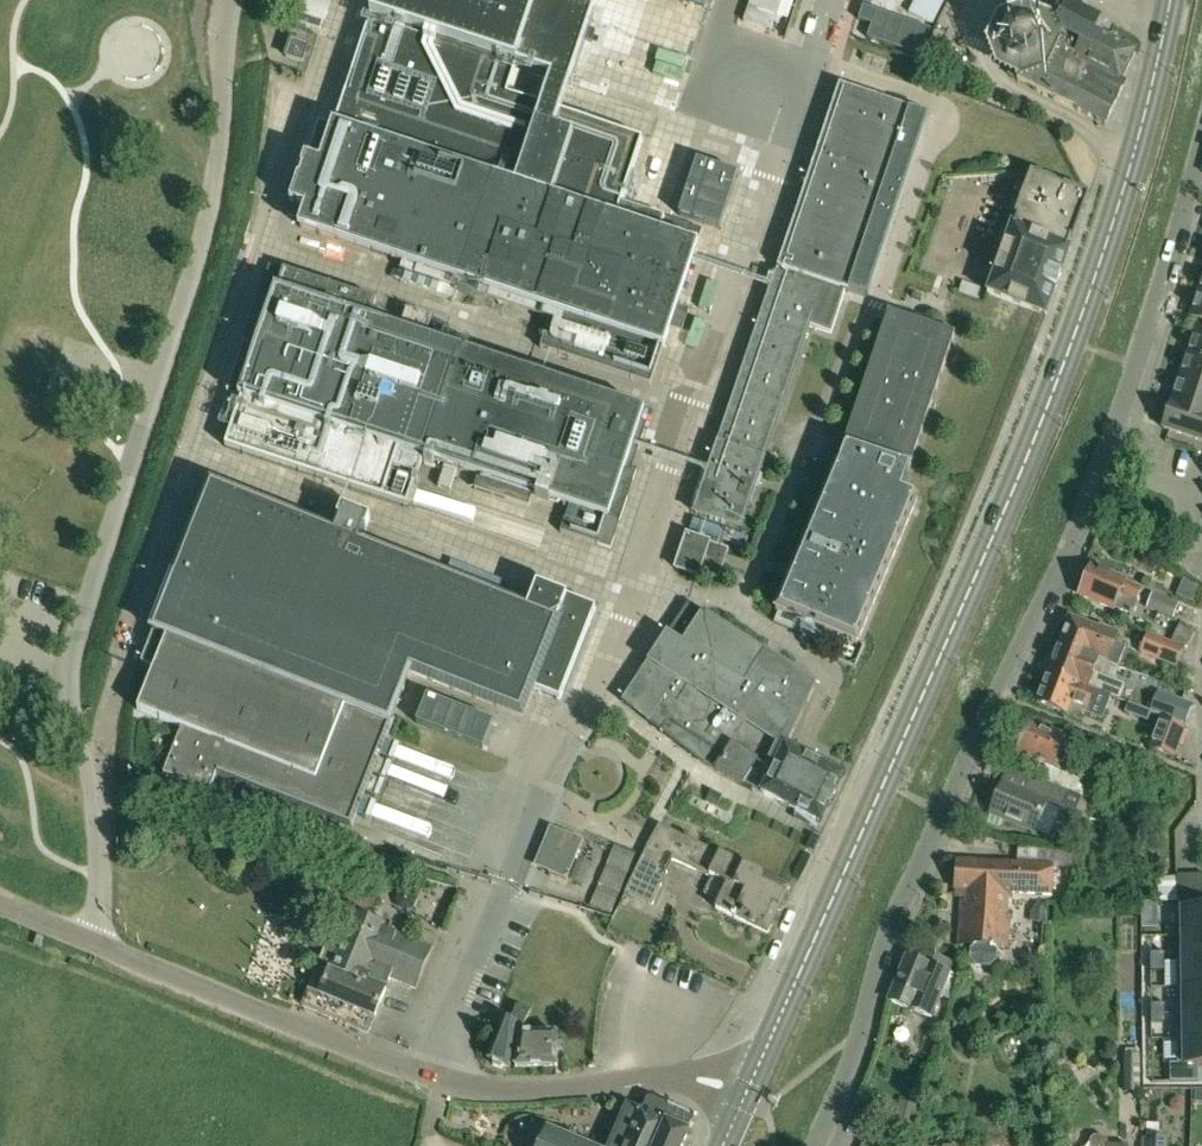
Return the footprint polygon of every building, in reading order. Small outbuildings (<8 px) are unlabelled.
[(325,14),(329,2),(325,0),(290,0),(289,2),(325,14)] [(369,19),(517,69),(562,84),(581,27),(497,0),(375,0),(369,19)] [(593,2),(622,10),(625,0),(594,0),(593,2)] [(747,0),(736,0),(733,9),(743,13),(747,0)] [(297,9),(292,22),(319,31),(324,18),(297,9)] [(1022,85),(1105,127),(1126,86),(1123,84),(1137,53),(1059,15),(1053,28),(1050,19),(1024,10),(998,19),(986,45),(997,71),(1022,85)] [(319,122),(290,208),(305,213),(300,229),(445,277),(442,285),(460,290),(462,283),(553,313),(541,349),(650,386),(662,349),(663,350),(697,249),(613,221),(641,136),(509,93),(517,69),(369,19),(333,127),(319,122)] [(285,58),(302,63),(307,46),(291,41),(285,58)] [(839,86),(777,268),(778,269),(845,291),(847,292),(867,299),(930,116),(909,110),(839,86)] [(1073,239),(1089,194),(1031,173),(1015,217),(1017,218),(1015,226),(1012,225),(987,294),(1046,315),(1070,247),(1068,246),(1071,238),(1073,239)] [(240,398),(223,448),(314,478),(406,509),(423,459),(478,477),(474,489),(529,507),(533,496),(568,507),(560,534),(598,546),(624,468),(642,416),(460,355),(441,349),(368,324),(376,300),(284,269),(270,265),(260,295),(227,394),(240,398)] [(774,275),(694,514),(741,530),(809,326),(831,334),(845,291),(778,269),(775,275),(774,275)] [(1198,293),(1189,319),(1201,323),(1201,295),(1198,293)] [(908,468),(910,469),(955,336),(888,313),(844,446),(848,448),(846,451),(839,448),(834,461),(841,464),(839,467),(836,466),(775,611),(856,645),(917,500),(898,492),(900,486),(903,487),(908,475),(905,473),(908,468)] [(1188,355),(1201,360),(1201,333),(1196,331),(1188,355)] [(1188,355),(1179,381),(1201,389),(1201,360),(1188,355)] [(1179,381),(1171,404),(1201,414),(1201,389),(1179,381)] [(1171,404),(1162,429),(1201,443),(1201,414),(1171,404)] [(218,774),(348,826),(353,814),(364,818),(370,801),(359,797),(361,794),(372,798),(378,781),(367,777),(368,774),(379,779),(385,763),(374,759),(375,757),(386,761),(393,745),(382,741),(408,673),(520,718),(530,692),(538,695),(539,694),(557,701),(556,702),(558,703),(595,611),(541,590),(532,614),(359,546),(364,533),(366,534),(371,522),(343,511),(338,523),(340,524),(335,536),(212,487),(141,664),(155,669),(138,712),(182,729),(164,776),(210,794),(218,774)] [(727,550),(710,544),(710,543),(685,534),(673,570),(698,578),(699,574),(718,580),(727,550)] [(1082,579),(1078,588),(1081,590),(1079,595),(1112,610),(1113,610),(1132,617),(1140,598),(1143,590),(1126,581),(1092,566),(1086,579),(1082,579)] [(1152,594),(1149,602),(1146,609),(1158,613),(1173,620),(1174,619),(1178,605),(1152,594)] [(704,767),(786,808),(787,806),(819,822),(818,823),(819,824),(843,776),(785,747),(815,686),(688,603),(624,703),(704,767)] [(1069,619),(1059,644),(1117,667),(1125,648),(1113,642),(1117,632),(1098,625),(1097,630),(1069,619)] [(1196,632),(1179,624),(1173,635),(1190,644),(1196,632)] [(1183,646),(1172,642),(1171,643),(1149,633),(1139,653),(1174,667),(1183,646)] [(1117,667),(1059,644),(1048,673),(1094,692),(1093,692),(1140,708),(1146,695),(1112,682),(1117,667)] [(908,690),(919,694),(929,670),(918,666),(908,690)] [(1091,698),(1093,692),(1094,692),(1048,673),(1035,704),(1065,715),(1068,708),(1085,715),(1086,711),(1099,715),(1103,703),(1091,698)] [(483,749),(492,724),(427,698),(418,723),(483,749)] [(1148,748),(1174,758),(1186,729),(1159,718),(1148,748)] [(1038,781),(1074,796),(1079,781),(1066,775),(1071,765),(1070,764),(1080,744),(1066,738),(1052,731),(1050,734),(1028,725),(1015,753),(1045,766),(1038,781)] [(398,760),(459,782),(465,767),(404,745),(398,760)] [(455,807),(461,790),(399,766),(392,782),(455,807)] [(1074,796),(1038,781),(1031,778),(1024,793),(1002,784),(989,814),(1034,834),(1047,803),(1086,819),(1094,804),(1074,796)] [(712,815),(717,804),(706,799),(701,810),(712,815)] [(374,822),(438,841),(443,823),(379,804),(374,822)] [(1106,824),(1089,821),(1086,837),(1102,840),(1106,824)] [(788,887),(720,855),(659,826),(634,874),(625,894),(652,906),(672,860),(709,878),(710,875),(713,876),(726,883),(718,901),(714,909),(766,934),(788,887)] [(560,832),(547,845),(547,863),(544,871),(549,873),(548,874),(567,881),(584,841),(565,833),(565,834),(560,832)] [(1052,897),(1053,867),(1052,867),(957,861),(955,891),(961,891),(958,945),(971,946),(970,960),(976,968),(989,968),(997,961),(997,948),(1007,948),(1011,904),(1013,904),(1013,895),(1052,897)] [(1092,884),(1105,886),(1105,872),(1100,872),(1100,869),(1094,868),(1092,884)] [(1147,903),(1133,903),(1133,913),(1148,912),(1147,903)] [(1201,936),(1201,909),(1181,909),(1182,936),(1201,936)] [(302,1008),(368,1034),(390,980),(416,990),(432,949),(383,930),(384,926),(353,914),(339,949),(327,945),(302,1008)] [(1201,961),(1201,936),(1182,936),(1182,962),(1201,961)] [(921,962),(907,956),(888,1001),(913,1011),(913,1010),(931,1018),(949,974),(948,973),(952,963),(925,952),(921,962)] [(1165,962),(1165,953),(1151,953),(1151,962),(1165,962)] [(1201,987),(1201,961),(1182,962),(1177,962),(1177,988),(1201,987)] [(1165,972),(1165,962),(1151,962),(1151,972),(1165,972)] [(1201,1012),(1201,987),(1177,988),(1177,1013),(1201,1012)] [(1152,1004),(1152,1014),(1166,1014),(1166,1004),(1152,1004)] [(514,1035),(519,1036),(521,1035),(522,1034),(531,1013),(517,1007),(510,1022),(502,1018),(485,1059),(492,1061),(493,1066),(501,1069),(504,1066),(509,1068),(514,1035)] [(1201,1038),(1201,1012),(1177,1013),(1178,1038),(1201,1038)] [(1166,1014),(1152,1014),(1152,1023),(1166,1023),(1166,1014)] [(521,1036),(519,1036),(514,1068),(556,1067),(556,1035),(521,1036)] [(1178,1038),(1178,1064),(1170,1064),(1170,1083),(1199,1083),(1199,1066),(1201,1066),(1201,1038),(1178,1038)] [(1124,1093),(1140,1093),(1140,1055),(1123,1054),(1124,1093)] [(688,1131),(686,1131),(690,1121),(690,1119),(690,1117),(689,1116),(688,1115),(651,1100),(650,1099),(648,1100),(647,1100),(646,1101),(641,1102),(638,1110),(625,1105),(608,1145),(682,1145),(688,1131)] [(1166,1140),(1159,1140),(1159,1125),(1146,1125),(1146,1139),(1145,1139),(1145,1145),(1165,1145),(1166,1140)] [(546,1130),(539,1145),(583,1145),(546,1130)] [(1127,1145),(1105,1145),(1105,1140),(1102,1137),(1092,1136),(1088,1140),(1088,1145),(1127,1145)] [(874,1141),(865,1138),(861,1145),(872,1145),(874,1141)]
